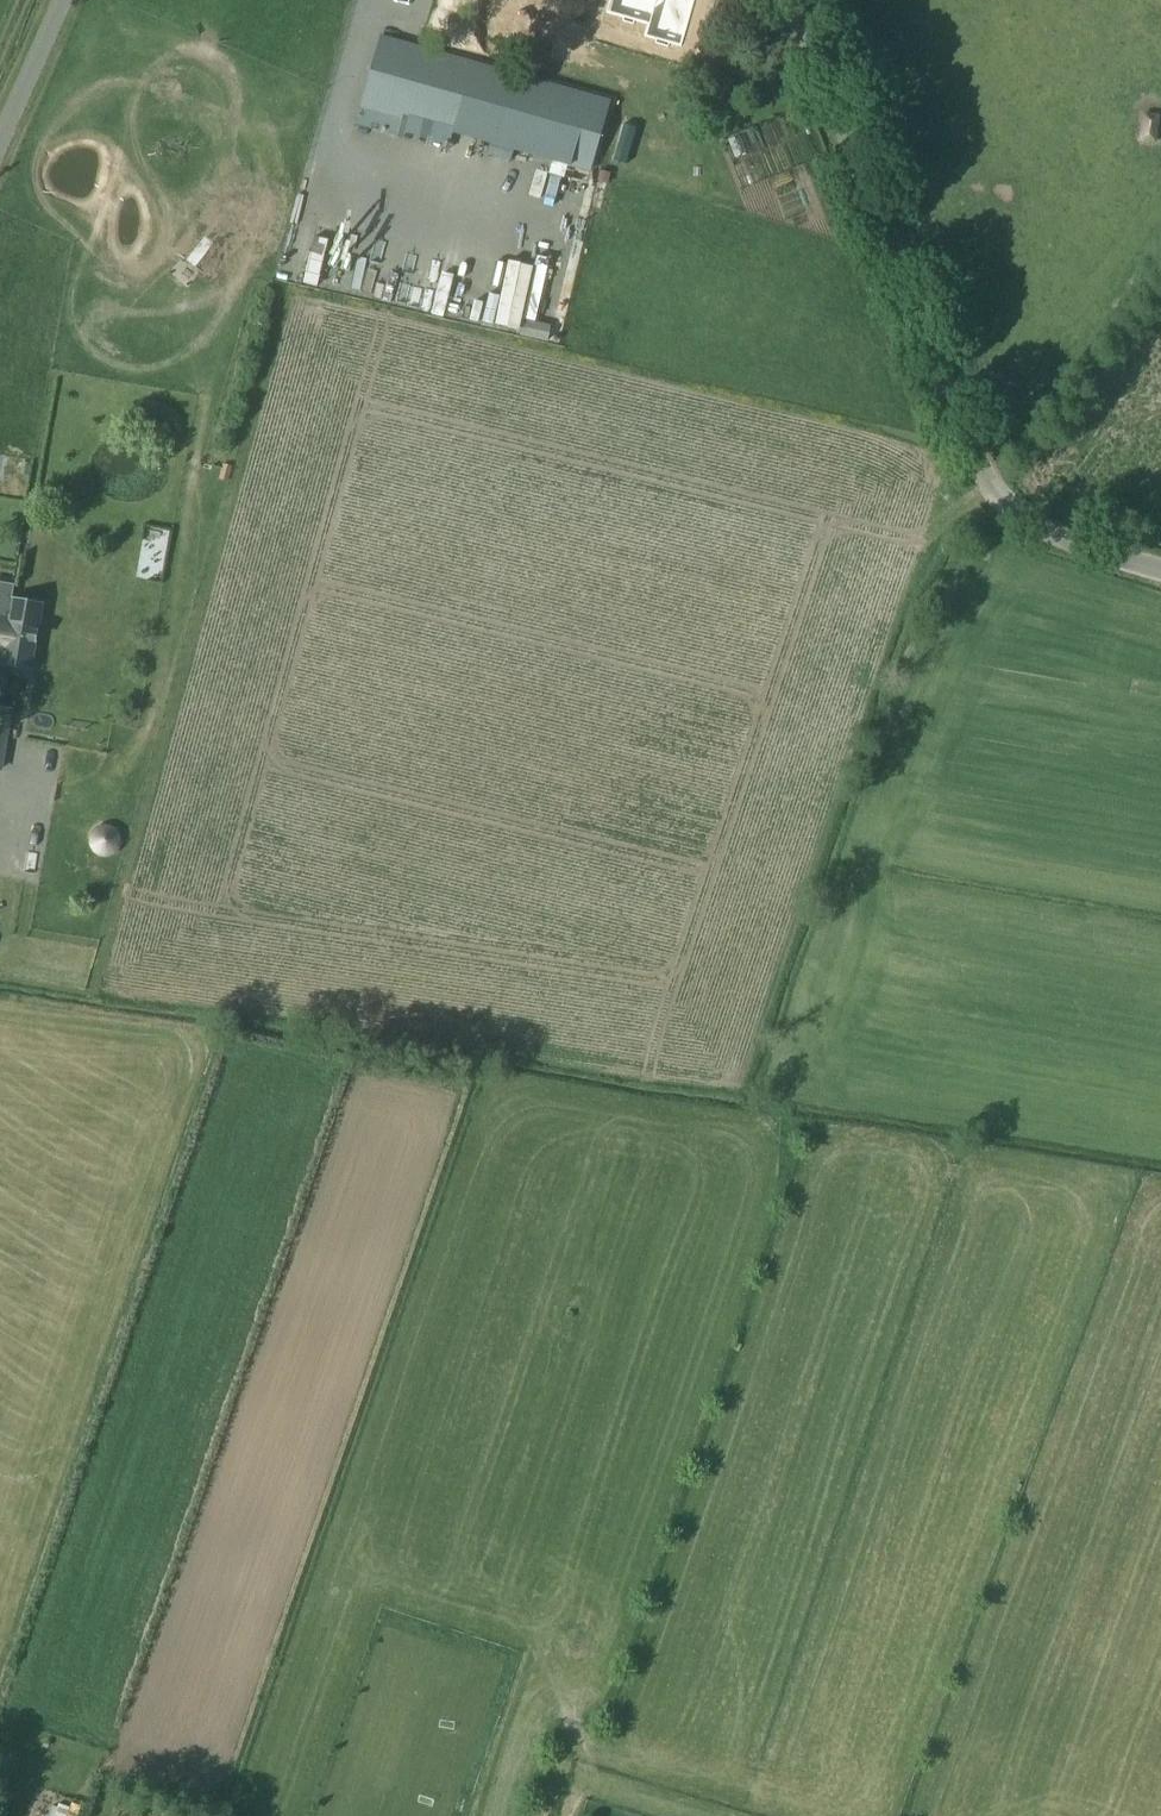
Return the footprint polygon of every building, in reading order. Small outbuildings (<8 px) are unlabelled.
[(600,12),(641,24),(637,36),(677,47),(691,0),(603,0),(600,12)] [(702,10),(718,14),(722,0),(705,0),(702,10)] [(734,4),(729,10),(737,16),(741,10),(734,4)] [(380,36),(360,107),(360,108),(403,120),(591,173),(612,101),(380,36)] [(360,108),(355,125),(398,138),(403,120),(360,108)] [(2,674),(4,663),(30,667),(40,605),(19,602),(20,596),(0,593),(0,674),(2,674)] [(10,711),(0,709),(0,768),(10,711)]
